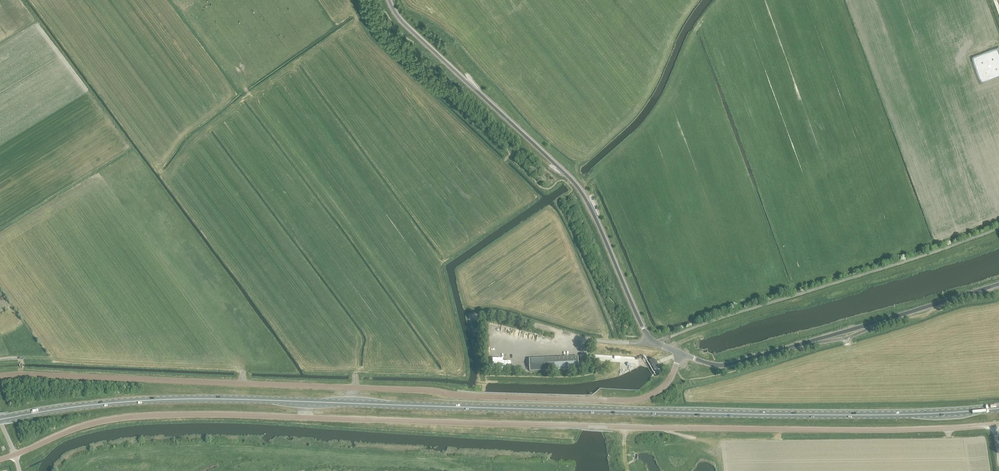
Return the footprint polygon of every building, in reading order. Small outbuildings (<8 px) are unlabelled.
[(578,357),(529,360),(530,372),(579,369),(578,357)] [(492,368),(507,368),(506,360),(492,360),(492,368)] [(650,362),(656,373),(660,370),(654,360),(650,362)]
